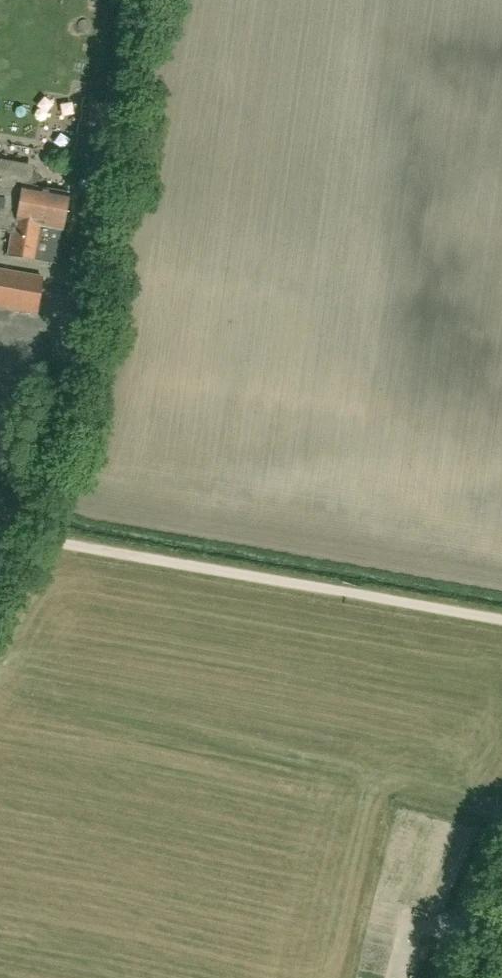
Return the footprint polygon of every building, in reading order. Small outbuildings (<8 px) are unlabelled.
[(38,132),(43,146),(69,138),(68,131),(82,127),(100,121),(93,98),(64,106),(69,122),(38,132)] [(12,232),(9,256),(57,265),(63,230),(64,230),(70,194),(41,189),(42,180),(38,174),(32,173),(32,172),(0,167),(0,230),(12,232)] [(43,277),(0,270),(0,306),(37,313),(43,277)]
